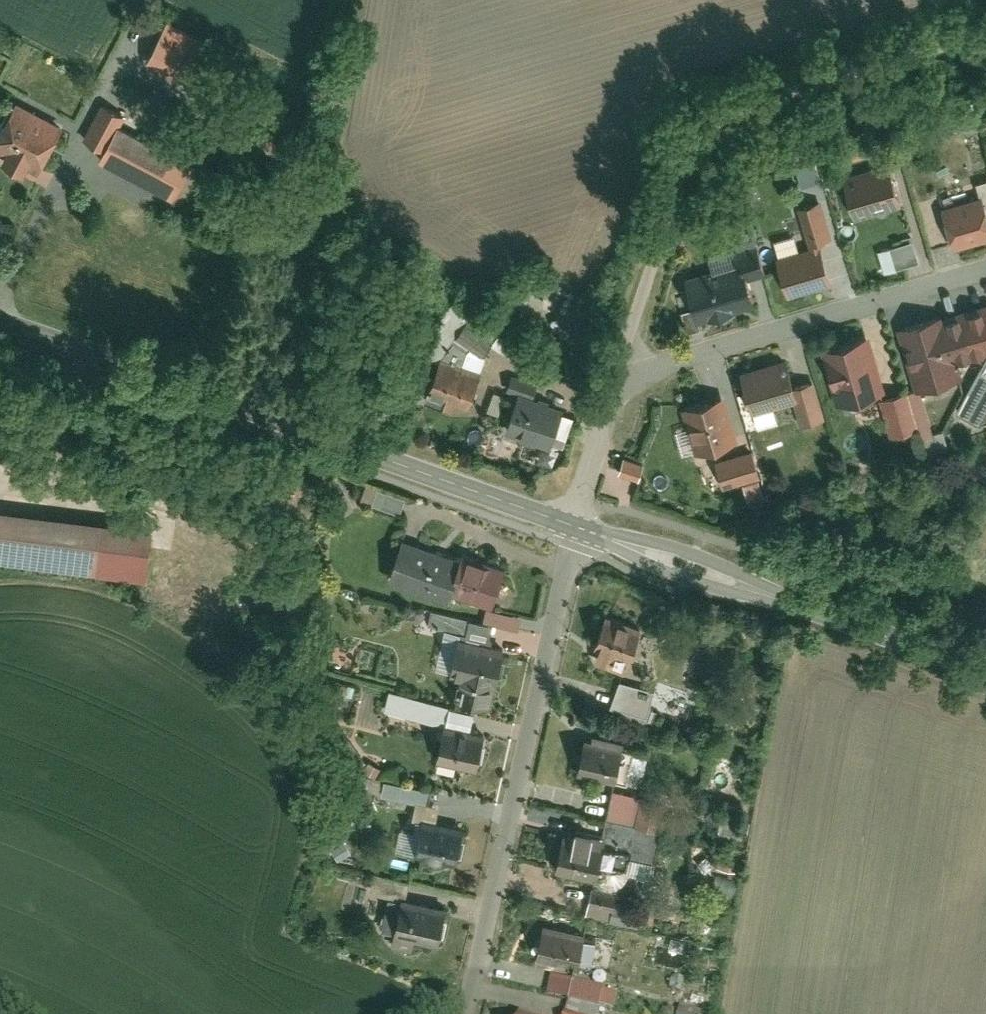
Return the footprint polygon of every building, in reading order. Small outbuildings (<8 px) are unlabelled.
[(165,19),(145,63),(194,86),(215,42),(165,19)] [(0,135),(0,148),(9,153),(4,163),(40,181),(67,127),(17,102),(0,135)] [(106,102),(86,142),(106,152),(102,161),(156,188),(174,153),(120,126),(127,112),(106,102)] [(869,144),(848,149),(850,158),(872,153),(869,144)] [(846,151),(830,154),(833,167),(849,163),(846,151)] [(902,201),(890,159),(843,173),(855,215),(902,201)] [(985,209),(985,176),(977,178),(982,193),(985,209)] [(982,193),(943,205),(955,242),(985,233),(985,209),(982,193)] [(832,235),(822,198),(801,204),(813,245),(777,256),(788,291),(832,279),(820,239),(832,235)] [(767,270),(757,236),(733,243),(738,260),(686,275),(698,317),(756,300),(749,275),(767,270)] [(919,258),(913,237),(894,243),(900,264),(919,258)] [(985,350),(985,305),(946,316),(945,311),(923,317),(901,324),(919,385),(963,372),(959,358),(985,350)] [(483,346),(476,357),(486,363),(506,331),(477,314),(465,335),(483,346)] [(519,352),(526,341),(507,329),(500,341),(519,352)] [(885,386),(869,330),(821,344),(837,400),(885,386)] [(751,410),(795,397),(791,385),(783,355),(739,368),(751,410)] [(466,403),(477,368),(438,356),(427,391),(466,403)] [(824,416),(813,379),(791,385),(795,397),(802,422),(824,416)] [(922,424),(911,388),(879,397),(889,434),(922,424)] [(561,403),(518,389),(505,429),(549,443),(561,403)] [(738,437),(726,393),(683,406),(696,449),(738,437)] [(760,473),(753,449),(714,460),(721,484),(760,473)] [(646,461),(626,454),(621,470),(641,477),(646,461)] [(405,496),(367,482),(362,496),(400,509),(405,496)] [(98,574),(104,523),(0,511),(0,562),(98,574)] [(458,556),(403,537),(389,576),(445,595),(448,588),(458,556)] [(499,581),(504,566),(460,551),(458,556),(448,588),(492,603),(499,581)] [(505,607),(512,585),(499,581),(492,603),(505,607)] [(492,622),(433,608),(429,629),(462,636),(488,642),(492,622)] [(641,624),(607,613),(597,642),(601,643),(595,659),(626,669),(641,624)] [(488,642),(462,636),(454,673),(459,674),(455,695),(492,703),(505,646),(488,642)] [(655,688),(621,679),(614,703),(648,713),(655,688)] [(391,690),(387,707),(446,723),(451,705),(391,690)] [(469,731),(474,711),(451,705),(446,723),(446,725),(469,731)] [(469,731),(446,725),(438,754),(480,765),(488,736),(469,731)] [(621,744),(584,736),(577,767),(614,776),(621,744)] [(621,744),(614,776),(626,778),(633,747),(621,744)] [(432,788),(386,777),(383,790),(416,798),(429,801),(432,788)] [(612,787),(606,817),(661,828),(667,798),(612,787)] [(435,820),(439,804),(429,801),(416,798),(412,815),(435,820)] [(410,825),(401,823),(396,843),(456,857),(463,827),(435,820),(412,815),(410,825)] [(655,856),(661,828),(606,817),(603,834),(598,859),(628,865),(631,851),(655,856)] [(603,834),(564,827),(557,864),(595,871),(598,859),(603,834)] [(639,855),(636,870),(656,873),(659,859),(639,855)] [(619,886),(596,881),(590,910),(613,915),(617,897),(619,886)] [(446,905),(402,895),(391,939),(413,944),(416,934),(438,939),(446,905)] [(647,903),(617,897),(613,915),(643,922),(647,903)] [(583,929),(543,920),(536,953),(576,962),(583,929)] [(657,948),(656,960),(684,963),(687,935),(674,933),(672,950),(665,949),(657,948)] [(605,987),(574,980),(569,1001),(601,1008),(605,987)] [(707,1012),(686,1006),(683,1013),(707,1013),(707,1012)]
